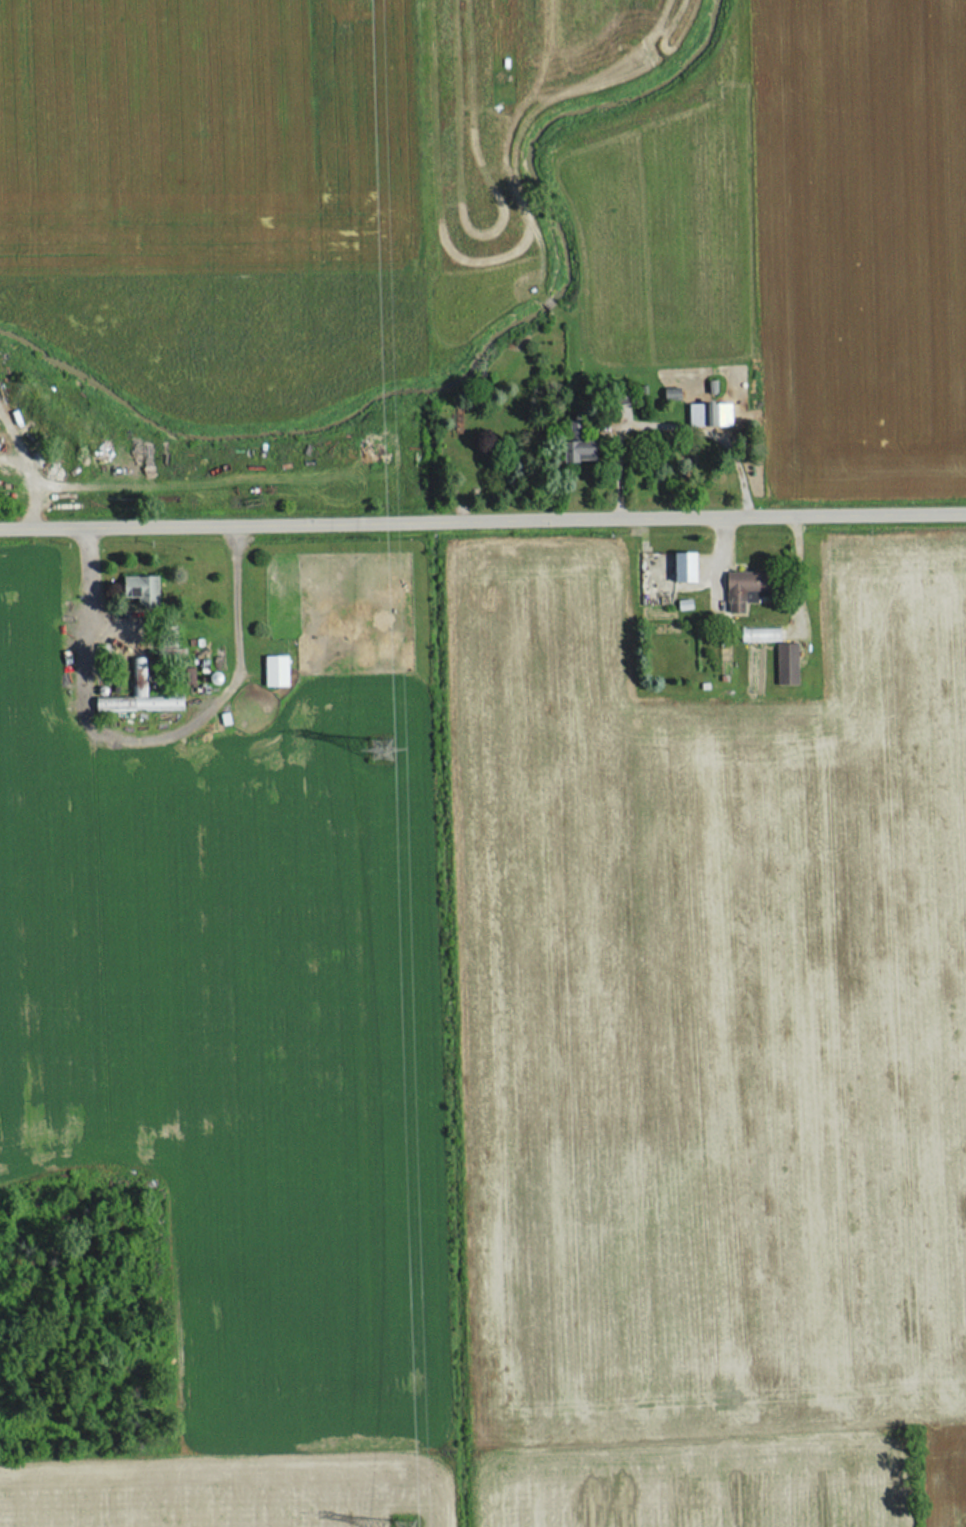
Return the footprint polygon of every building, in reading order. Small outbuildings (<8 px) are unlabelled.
[(686,403),(687,424),(727,424),(726,402),(686,403)] [(592,439),(571,439),(571,436),(562,435),(562,459),(591,460),(592,439)] [(692,552),(671,552),(672,582),(693,581),(692,552)] [(724,572),(725,613),(741,612),(741,602),(754,602),(754,597),(767,596),(766,571),(724,572)] [(134,605),(153,604),(152,576),(120,576),(121,597),(134,597),(134,605)] [(738,641),(776,643),(777,632),(738,630),(738,641)] [(794,643),(773,644),(775,685),(795,684),(794,643)] [(284,655),(261,656),(262,686),(285,686),(284,655)] [(142,657),(128,658),(129,700),(93,700),(93,712),(180,710),(180,699),(143,700),(142,657)]
